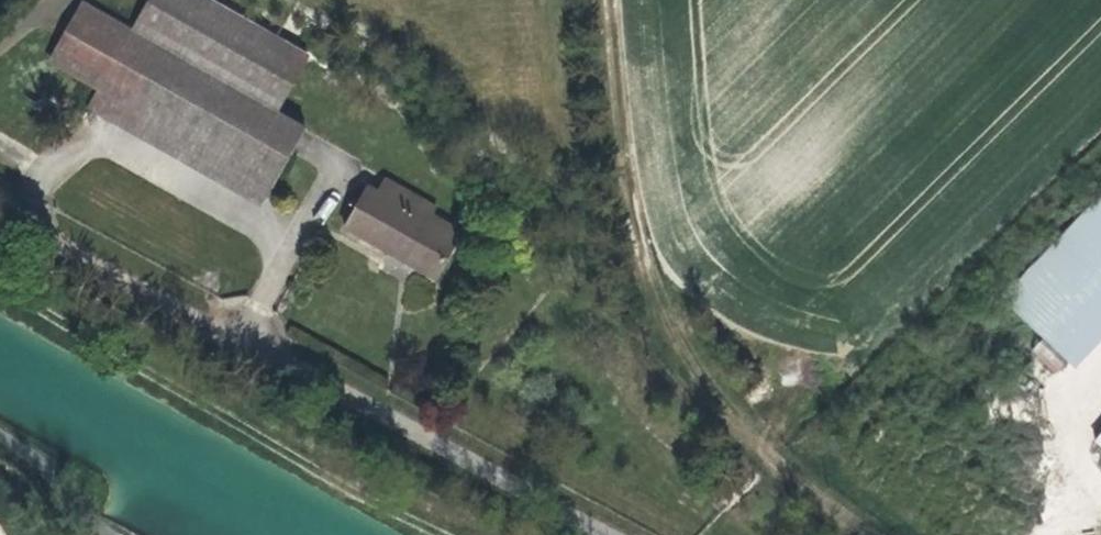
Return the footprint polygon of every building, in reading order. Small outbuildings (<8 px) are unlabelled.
[(45,57),(98,90),(259,188),(294,128),(87,0),(79,0),(45,57)] [(98,90),(86,109),(248,208),(259,188),(98,90)] [(365,191),(342,230),(430,283),(458,235),(428,217),(431,211),(382,182),(373,196),(365,191)] [(1100,338),(1100,194),(1000,298),(1072,368),(1100,338)] [(1090,443),(1100,452),(1100,431),(1090,443)]
